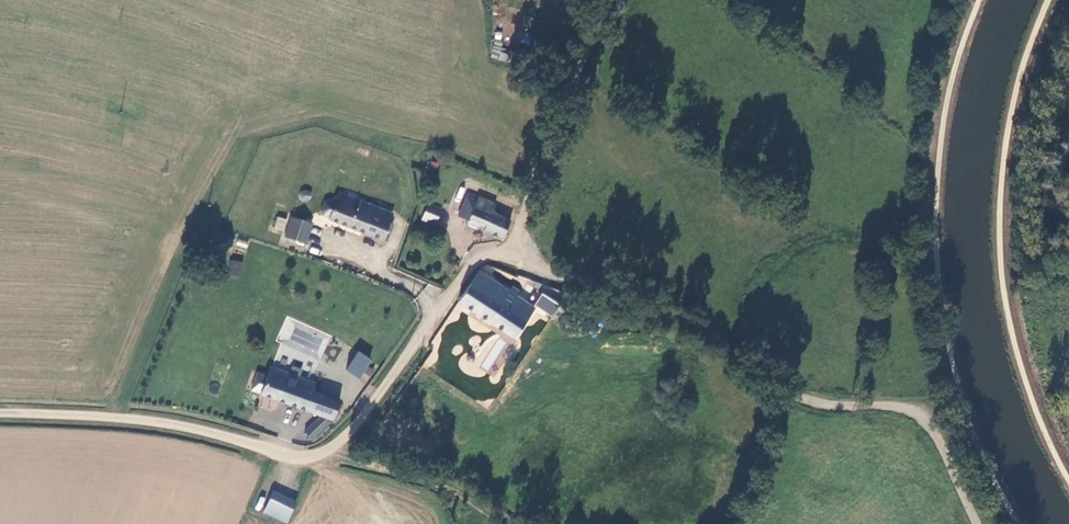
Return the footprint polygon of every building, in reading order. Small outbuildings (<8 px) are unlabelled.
[(498,52),(500,40),(495,39),(491,58),(506,61),(507,53),(498,52)] [(309,200),(311,198),(312,194),(310,191),(308,189),(304,189),(301,190),(299,193),(299,196),(300,199),(303,201),(306,202),(309,200)] [(349,197),(341,194),(337,203),(346,206),(349,197)] [(394,216),(349,197),(346,206),(337,203),(331,201),(327,202),(323,212),(324,216),(331,219),(330,220),(383,242),(390,225),(394,216)] [(510,223),(491,216),(495,206),(477,200),(476,202),(467,199),(458,224),(478,231),(480,228),(482,229),(481,233),(504,241),(510,223)] [(436,224),(440,211),(425,207),(421,220),(436,224)] [(306,241),(312,222),(292,214),(285,233),(306,241)] [(285,230),(286,218),(276,217),(274,229),(285,230)] [(394,226),(390,225),(383,242),(387,244),(394,226)] [(229,275),(241,276),(242,261),(229,260),(229,275)] [(485,263),(480,270),(491,277),(496,271),(485,263)] [(478,271),(457,304),(513,341),(514,339),(533,311),(534,309),(518,299),(522,291),(513,286),(508,292),(478,271)] [(534,305),(552,316),(560,304),(543,292),(534,305)] [(533,311),(514,339),(530,349),(549,320),(533,311)] [(462,350),(470,355),(477,345),(470,340),(462,350)] [(477,345),(470,355),(479,362),(486,352),(477,345)] [(358,351),(346,370),(360,379),(372,359),(358,351)] [(468,358),(465,360),(464,363),(464,366),(467,368),(470,369),(473,367),(475,363),(474,360),(471,358),(468,358)] [(268,362),(255,390),(283,401),(317,414),(302,434),(307,439),(325,421),(330,409),(333,404),(334,398),(307,388),(311,378),(268,362)] [(211,382),(209,393),(218,394),(219,383),(211,382)] [(263,515),(289,523),(297,500),(271,491),(263,515)]
